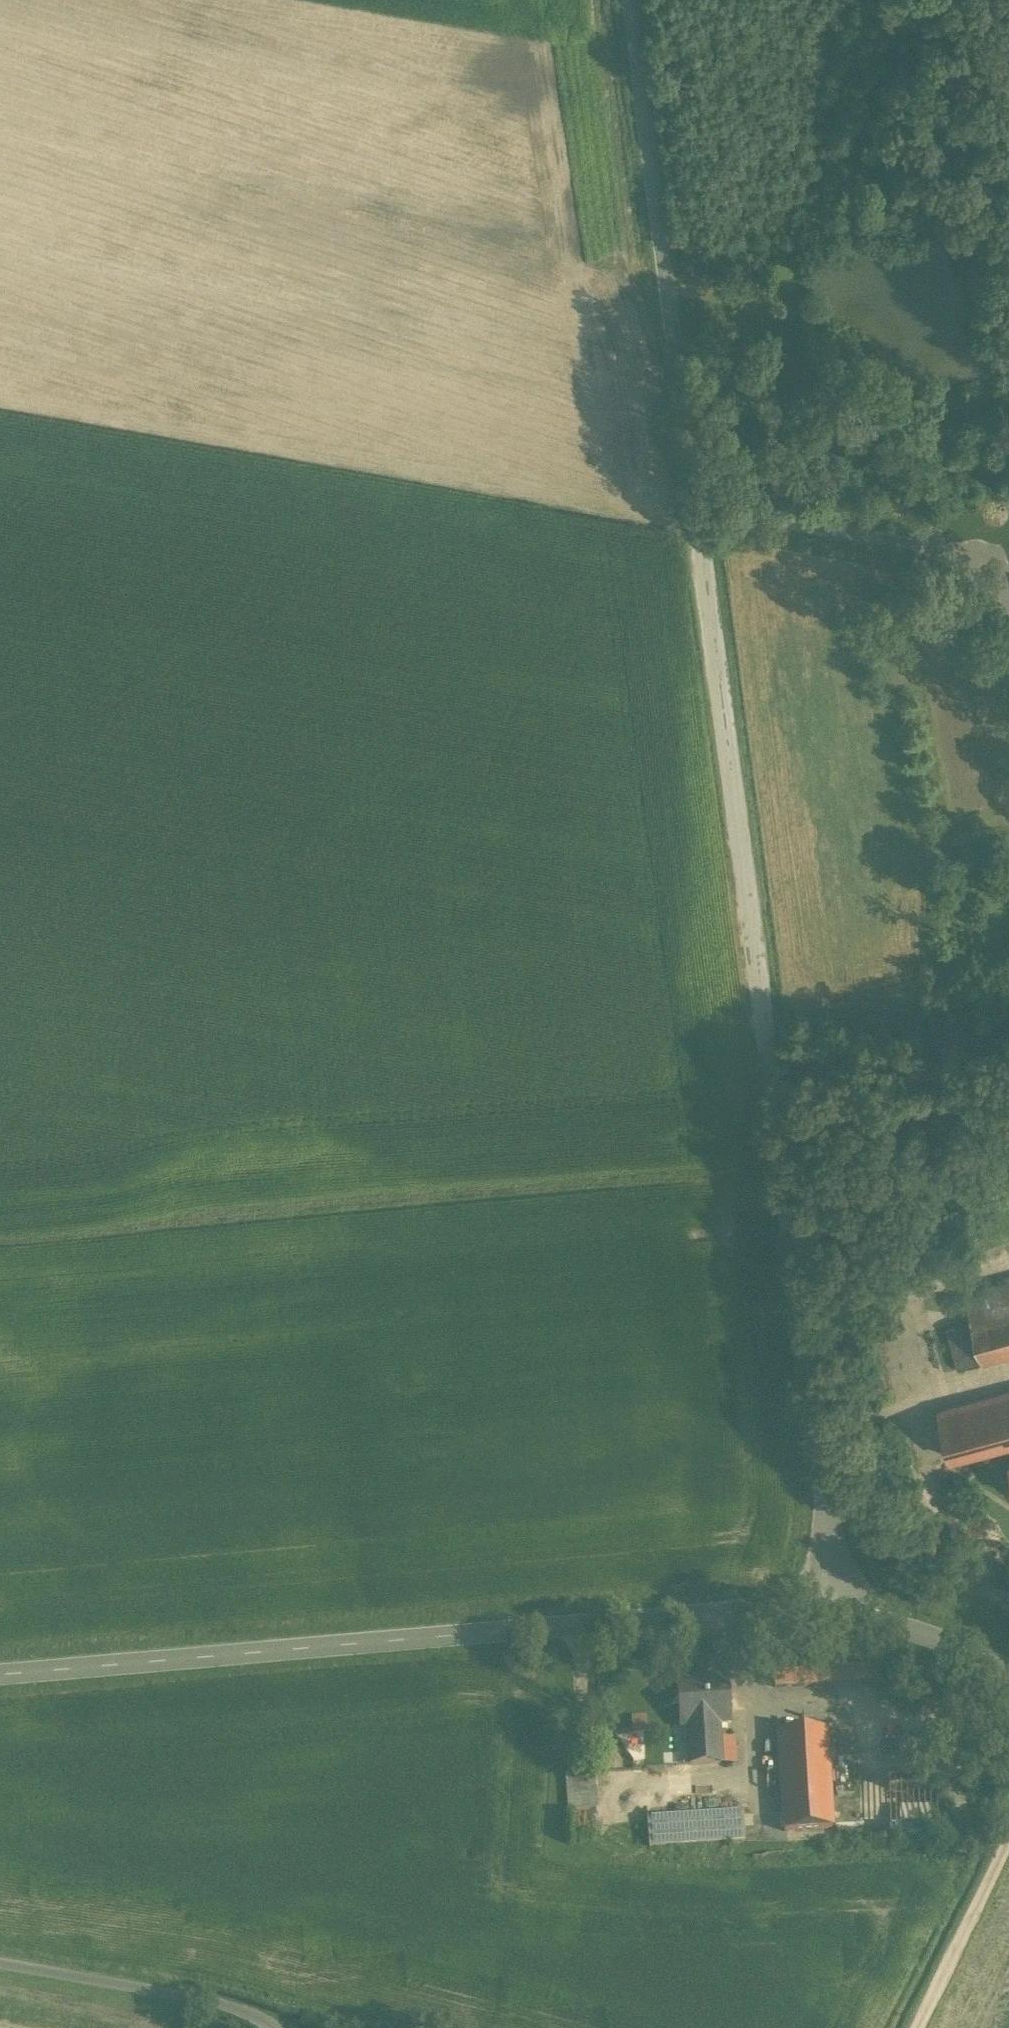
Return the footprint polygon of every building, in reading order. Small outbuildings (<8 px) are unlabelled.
[(964,1291),(972,1319),(949,1326),(960,1367),(1008,1353),(1008,1278),(964,1291)] [(939,1407),(951,1455),(1008,1440),(1008,1389),(939,1407)] [(726,1682),(678,1686),(681,1727),(687,1727),(690,1767),(720,1765),(717,1725),(729,1724),(726,1682)] [(826,1732),(778,1735),(783,1833),(832,1830),(826,1732)] [(595,1774),(568,1776),(570,1813),(597,1812),(595,1774)] [(742,1815),(647,1822),(649,1849),(744,1842),(742,1815)]
